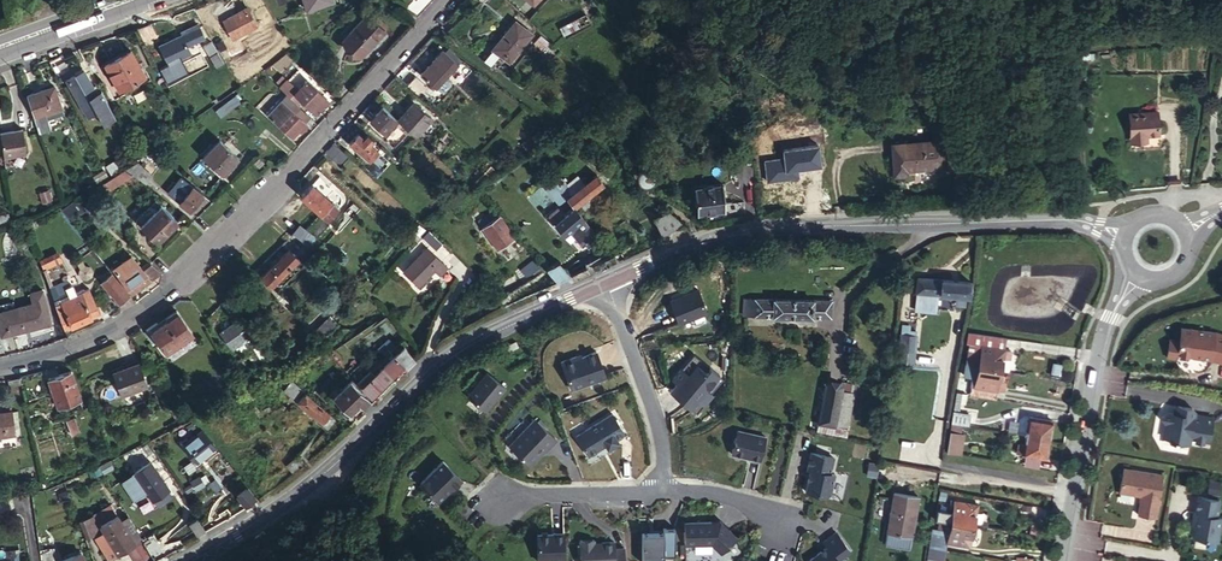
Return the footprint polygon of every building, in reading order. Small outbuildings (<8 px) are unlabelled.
[(305,10),(332,2),(331,0),(302,0),(305,10)] [(586,14),(580,7),(556,26),(562,34),(586,14)] [(247,8),(223,21),(233,39),(257,26),(247,8)] [(366,13),(341,41),(360,57),(385,30),(366,13)] [(491,47),(498,53),(508,61),(530,33),(514,20),(491,47)] [(159,42),(151,25),(136,30),(145,47),(159,42)] [(182,47),(185,46),(202,37),(198,28),(160,46),(168,63),(178,59),(185,55),(182,47)] [(217,33),(211,36),(220,51),(226,48),(217,33)] [(549,44),(538,33),(530,42),(542,52),(549,44)] [(280,39),(268,48),(275,56),(286,47),(280,39)] [(209,41),(202,46),(214,67),(222,63),(209,41)] [(481,60),(488,66),(498,53),(491,47),(481,60)] [(445,49),(431,65),(446,79),(461,63),(445,49)] [(117,93),(145,79),(131,52),(103,65),(117,93)] [(69,69),(62,56),(50,62),(57,76),(69,69)] [(178,59),(168,63),(158,69),(161,74),(181,64),(178,59)] [(446,79),(431,65),(420,77),(435,91),(446,79)] [(70,90),(90,80),(84,70),(65,80),(70,90)] [(106,98),(101,90),(97,93),(90,80),(70,90),(83,113),(106,100),(106,98)] [(296,91),(293,94),(311,111),(324,97),(307,81),(296,91)] [(285,85),(293,94),(296,91),(287,82),(285,85)] [(287,95),(290,98),(293,94),(285,85),(280,89),(287,95)] [(53,86),(26,96),(34,120),(45,115),(63,109),(53,86)] [(290,107),(295,112),(299,107),(290,98),(287,95),(282,100),(290,107)] [(110,107),(106,100),(83,113),(86,119),(98,113),(110,107)] [(267,116),(269,117),(275,111),(281,117),(290,107),(282,100),(267,116)] [(397,120),(413,135),(431,115),(415,100),(397,120)] [(591,111),(586,103),(571,112),(576,120),(591,111)] [(104,125),(115,119),(110,107),(98,113),(104,125)] [(275,111),(269,117),(292,138),(299,131),(306,123),(295,112),(290,107),(281,117),(275,111)] [(397,120),(382,107),(369,121),(384,134),(397,120)] [(1153,133),(1152,109),(1125,110),(1126,139),(1138,139),(1137,133),(1153,133)] [(45,115),(34,120),(39,134),(50,129),(45,115)] [(306,123),(299,131),(302,133),(309,125),(306,123)] [(898,159),(932,153),(927,128),(878,138),(884,171),(900,169),(898,159)] [(0,134),(0,141),(2,158),(25,154),(21,130),(0,134)] [(377,151),(358,133),(348,143),(368,161),(377,151)] [(219,141),(202,157),(221,176),(238,159),(219,141)] [(333,144),(326,151),(336,160),(342,152),(333,144)] [(257,156),(251,160),(256,166),(261,161),(257,156)] [(122,169),(141,184),(150,174),(133,161),(122,169)] [(383,172),(374,164),(369,171),(377,179),(383,172)] [(649,175),(650,173),(650,172),(649,170),(649,169),(648,168),(647,167),(645,166),(643,166),(641,166),(639,167),(637,169),(637,170),(636,172),(636,173),(637,175),(638,177),(640,179),(642,179),(644,179),(645,179),(647,178),(648,177),(649,176),(649,175)] [(128,179),(122,171),(100,185),(103,190),(105,189),(107,193),(128,179)] [(563,197),(571,206),(601,183),(593,174),(581,183),(563,197)] [(552,183),(563,197),(581,183),(576,176),(565,185),(560,177),(552,183)] [(552,183),(551,181),(544,187),(556,203),(563,197),(552,183)] [(724,210),(721,183),(693,187),(696,213),(724,210)] [(300,196),(320,215),(326,221),(336,211),(310,185),(300,196)] [(192,187),(178,204),(188,212),(195,218),(210,202),(202,196),(192,187)] [(53,199),(49,188),(41,191),(44,201),(53,199)] [(73,202),(61,208),(70,219),(83,210),(73,202)] [(140,226),(156,242),(176,222),(159,206),(140,226)] [(546,216),(554,224),(563,216),(556,208),(546,216)] [(597,240),(572,208),(563,216),(554,224),(563,234),(569,228),(583,247),(586,244),(588,248),(597,240)] [(483,226),(498,216),(494,209),(478,219),(483,226)] [(7,211),(0,213),(0,224),(10,221),(7,211)] [(663,234),(683,224),(668,212),(655,218),(663,234)] [(500,216),(498,216),(483,226),(497,248),(514,238),(500,216)] [(176,222),(156,242),(162,247),(181,227),(176,222)] [(299,228),(292,235),(310,249),(316,242),(303,232),(299,228)] [(433,249),(441,241),(426,228),(419,235),(433,249)] [(444,267),(425,246),(401,268),(417,284),(433,269),(438,274),(444,267)] [(297,261),(287,251),(261,279),(270,288),(297,261)] [(56,255),(39,262),(42,270),(58,262),(56,255)] [(109,270),(121,285),(123,284),(142,270),(127,257),(109,270)] [(530,275),(542,265),(536,257),(519,271),(525,277),(530,275)] [(545,268),(557,283),(570,276),(557,262),(545,268)] [(160,273),(149,264),(142,270),(150,281),(160,273)] [(130,294),(150,281),(142,270),(123,284),(130,294)] [(123,300),(127,297),(126,294),(119,286),(110,275),(101,283),(110,294),(118,304),(123,300)] [(968,296),(970,281),(917,276),(914,309),(935,311),(937,293),(968,296)] [(489,290),(499,300),(518,287),(510,277),(489,290)] [(365,279),(356,288),(363,295),(365,292),(371,285),(365,279)] [(48,288),(53,301),(61,298),(70,294),(64,280),(48,288)] [(30,292),(33,304),(39,326),(49,323),(41,289),(30,292)] [(677,326),(704,316),(695,291),(668,302),(677,326)] [(87,308),(93,305),(87,292),(81,295),(87,308)] [(55,305),(63,329),(91,317),(87,308),(81,295),(63,302),(55,305)] [(829,319),(831,300),(741,295),(740,314),(829,319)] [(351,301),(356,305),(360,299),(355,296),(351,301)] [(226,300),(221,305),(229,314),(234,310),(226,300)] [(33,304),(0,312),(0,334),(0,335),(39,326),(33,304)] [(87,308),(91,317),(97,314),(93,305),(87,308)] [(191,334),(175,311),(145,331),(160,355),(191,334)] [(337,325),(330,317),(311,335),(318,342),(337,325)] [(249,335),(237,321),(220,334),(232,349),(249,335)] [(1167,353),(1177,355),(1187,357),(1191,355),(1211,358),(1221,363),(1221,334),(1216,331),(1183,325),(1180,337),(1171,336),(1167,353)] [(898,352),(913,354),(915,329),(901,327),(898,352)] [(980,366),(1001,370),(1003,357),(1010,358),(1011,349),(999,346),(1000,338),(984,334),(971,331),(965,363),(980,366)] [(519,344),(516,338),(506,342),(508,348),(519,344)] [(260,356),(251,340),(244,344),(254,360),(260,356)] [(391,347),(384,340),(374,349),(381,356),(391,347)] [(411,361),(399,348),(391,356),(402,369),(411,361)] [(570,391),(604,378),(595,353),(575,360),(574,357),(560,362),(570,391)] [(323,360),(319,354),(310,359),(314,365),(323,360)] [(668,390),(696,413),(711,395),(709,393),(719,382),(718,377),(692,354),(671,378),(675,382),(668,390)] [(978,378),(980,366),(965,363),(963,375),(972,377),(978,378)] [(148,388),(140,364),(112,373),(121,397),(148,388)] [(997,391),(1001,370),(980,366),(978,378),(972,377),(970,386),(996,390),(997,391)] [(379,367),(370,375),(359,385),(368,394),(387,375),(379,367)] [(359,385),(370,375),(365,370),(355,380),(359,385)] [(80,400),(70,372),(47,379),(56,408),(80,400)] [(465,396),(484,411),(504,388),(485,373),(465,396)] [(19,378),(8,381),(12,398),(23,395),(19,378)] [(675,382),(671,378),(664,386),(668,390),(675,382)] [(840,387),(853,390),(854,382),(841,379),(841,384),(840,387)] [(333,421),(289,380),(280,390),(324,431),(333,421)] [(356,405),(363,397),(348,380),(331,395),(347,413),(356,405)] [(815,421),(834,424),(840,387),(841,384),(822,381),(815,421)] [(969,395),(995,399),(996,390),(970,386),(969,395)] [(834,424),(847,426),(853,390),(840,387),(834,424)] [(367,401),(363,397),(356,405),(359,408),(367,401)] [(1174,413),(1166,412),(1159,416),(1164,422),(1162,436),(1173,438),(1173,441),(1188,443),(1189,438),(1194,439),(1194,440),(1202,442),(1202,440),(1207,441),(1211,417),(1193,414),(1194,408),(1176,406),(1174,413)] [(952,409),(950,420),(967,423),(969,412),(952,409)] [(10,411),(0,412),(0,437),(13,435),(10,411)] [(574,436),(586,455),(603,444),(606,448),(616,442),(614,438),(622,433),(610,414),(574,436)] [(78,432),(73,416),(64,419),(69,435),(78,432)] [(1024,434),(1048,438),(1052,420),(1027,416),(1024,434)] [(506,445),(528,466),(537,457),(537,450),(541,450),(544,452),(555,441),(532,418),(506,445)] [(814,429),(833,432),(834,424),(815,421),(814,429)] [(833,432),(845,434),(847,426),(834,424),(833,432)] [(211,447),(196,429),(176,447),(193,463),(211,447)] [(946,450),(959,453),(963,431),(949,429),(946,450)] [(737,431),(731,454),(758,461),(763,438),(737,431)] [(1045,457),(1048,438),(1024,434),(1020,453),(1045,457)] [(804,491),(825,496),(829,494),(833,475),(829,474),(832,458),(809,453),(806,469),(809,470),(804,491)] [(302,463),(295,455),(284,464),(291,472),(302,463)] [(166,489),(145,461),(130,471),(150,500),(166,489)] [(418,483),(435,501),(450,488),(450,489),(458,480),(440,462),(418,483)] [(1161,473),(1121,466),(1117,490),(1139,494),(1136,513),(1153,516),(1161,473)] [(1221,497),(1221,494),(1221,480),(1208,479),(1207,496),(1221,497)] [(244,506),(253,499),(244,488),(235,495),(244,506)] [(67,496),(65,489),(57,491),(60,498),(67,496)] [(918,495),(894,490),(887,530),(911,534),(918,495)] [(951,495),(937,493),(933,514),(950,516),(952,510),(949,509),(951,498),(951,495)] [(1217,499),(1196,495),(1193,512),(1192,512),(1190,518),(1193,519),(1193,523),(1191,523),(1189,535),(1215,540),(1219,517),(1214,516),(1217,499)] [(950,519),(973,524),(978,504),(951,498),(949,509),(952,510),(950,516),(950,519)] [(107,559),(141,539),(128,517),(120,522),(110,504),(97,512),(103,521),(99,524),(102,530),(93,535),(107,559)] [(89,517),(94,526),(99,524),(103,521),(97,512),(89,517)] [(187,523),(195,535),(203,529),(194,517),(187,523)] [(937,517),(936,528),(944,530),(947,531),(950,519),(937,517)] [(968,545),(973,524),(950,519),(947,531),(944,530),(942,540),(945,540),(968,545)] [(1029,534),(1039,536),(1041,523),(1031,521),(1029,534)] [(682,523),(683,545),(711,544),(721,554),(736,538),(719,522),(682,523)] [(931,528),(928,546),(943,549),(945,540),(942,540),(944,530),(936,528),(931,528)] [(673,530),(661,530),(661,533),(640,533),(640,560),(662,560),(662,557),(674,557),(673,530)] [(537,560),(550,560),(565,560),(566,533),(539,532),(537,560)] [(808,560),(837,560),(836,560),(848,552),(835,533),(823,542),(826,547),(808,560)] [(612,542),(599,543),(599,544),(592,544),(592,540),(578,540),(578,560),(613,560),(612,542)] [(616,544),(616,556),(625,556),(625,544),(616,544)] [(927,550),(925,560),(935,560),(941,560),(943,549),(928,546),(927,550)] [(8,550),(7,560),(19,560),(20,551),(8,550)]
